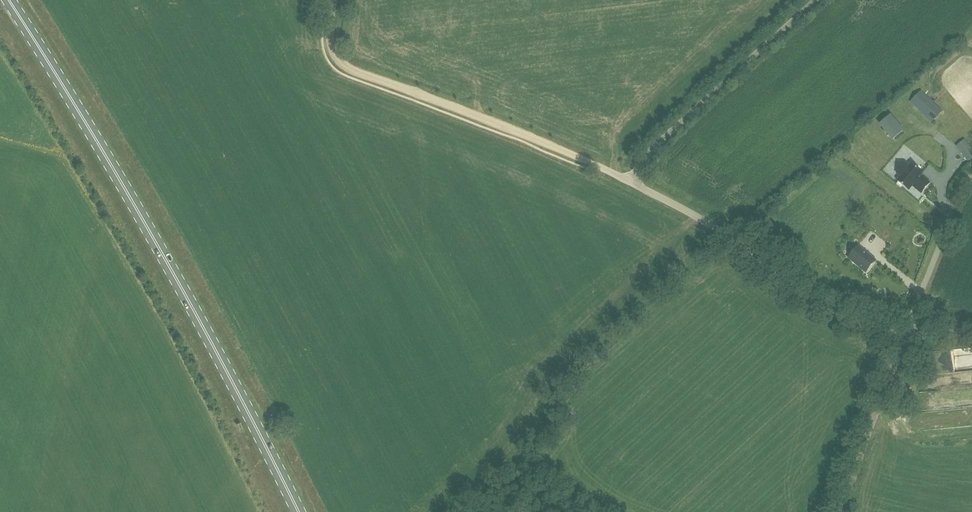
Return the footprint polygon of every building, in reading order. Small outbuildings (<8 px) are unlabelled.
[(921,90),(910,102),(932,122),(943,111),(921,90)] [(894,137),(906,129),(894,111),(882,120),(894,137)] [(914,152),(911,154),(936,179),(945,170),(940,164),(943,161),(921,138),(910,148),(914,152)] [(968,161),(971,158),(971,148),(965,139),(956,146),(968,161)] [(912,163),(910,166),(905,162),(897,172),(901,176),(897,181),(909,190),(912,185),(922,193),(930,183),(921,175),(923,172),(912,163)] [(876,261),(858,246),(849,258),(866,272),(876,261)]
